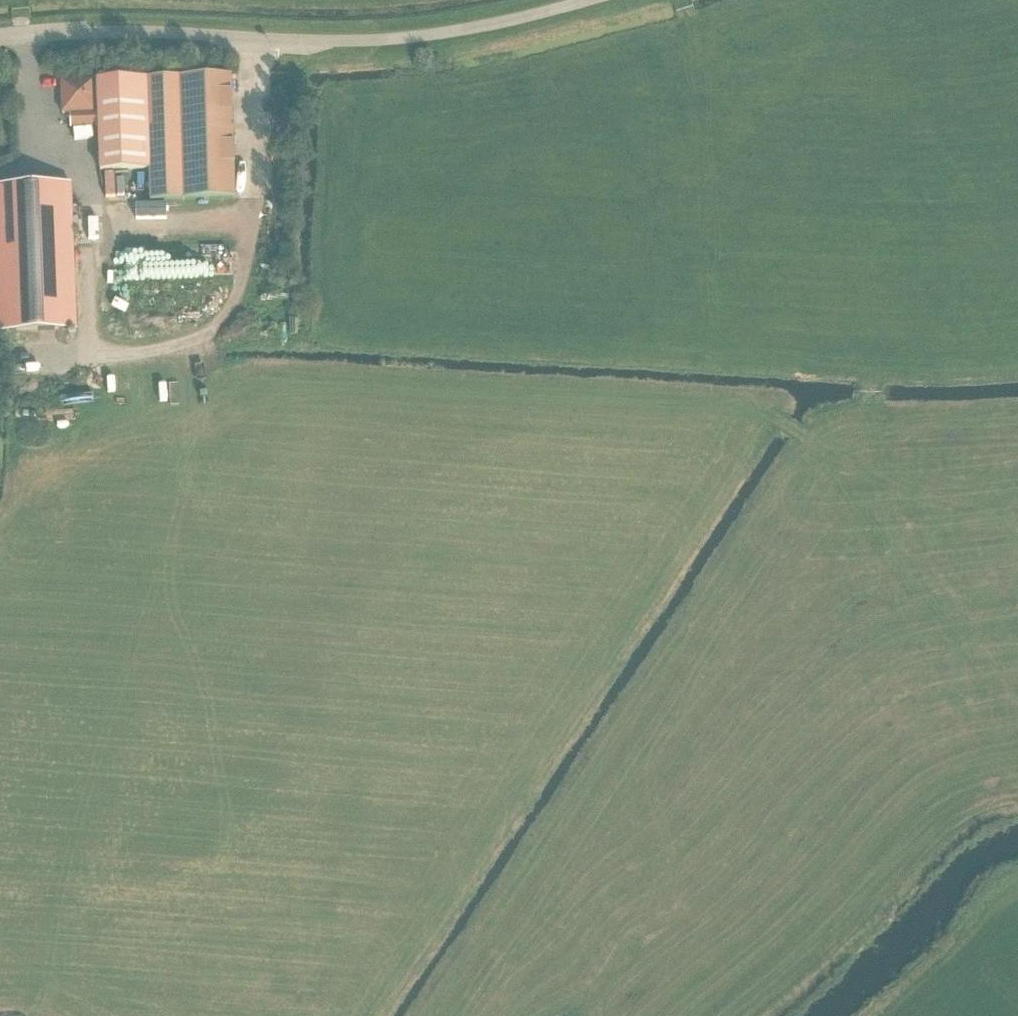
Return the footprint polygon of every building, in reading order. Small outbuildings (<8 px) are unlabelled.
[(146,77),(97,79),(102,170),(151,168),(146,77)] [(61,115),(70,115),(70,128),(95,127),(94,80),(60,81),(61,115)] [(152,203),(235,201),(232,80),(147,82),(152,203)] [(77,330),(74,257),(72,184),(0,186),(0,332),(77,330)]
